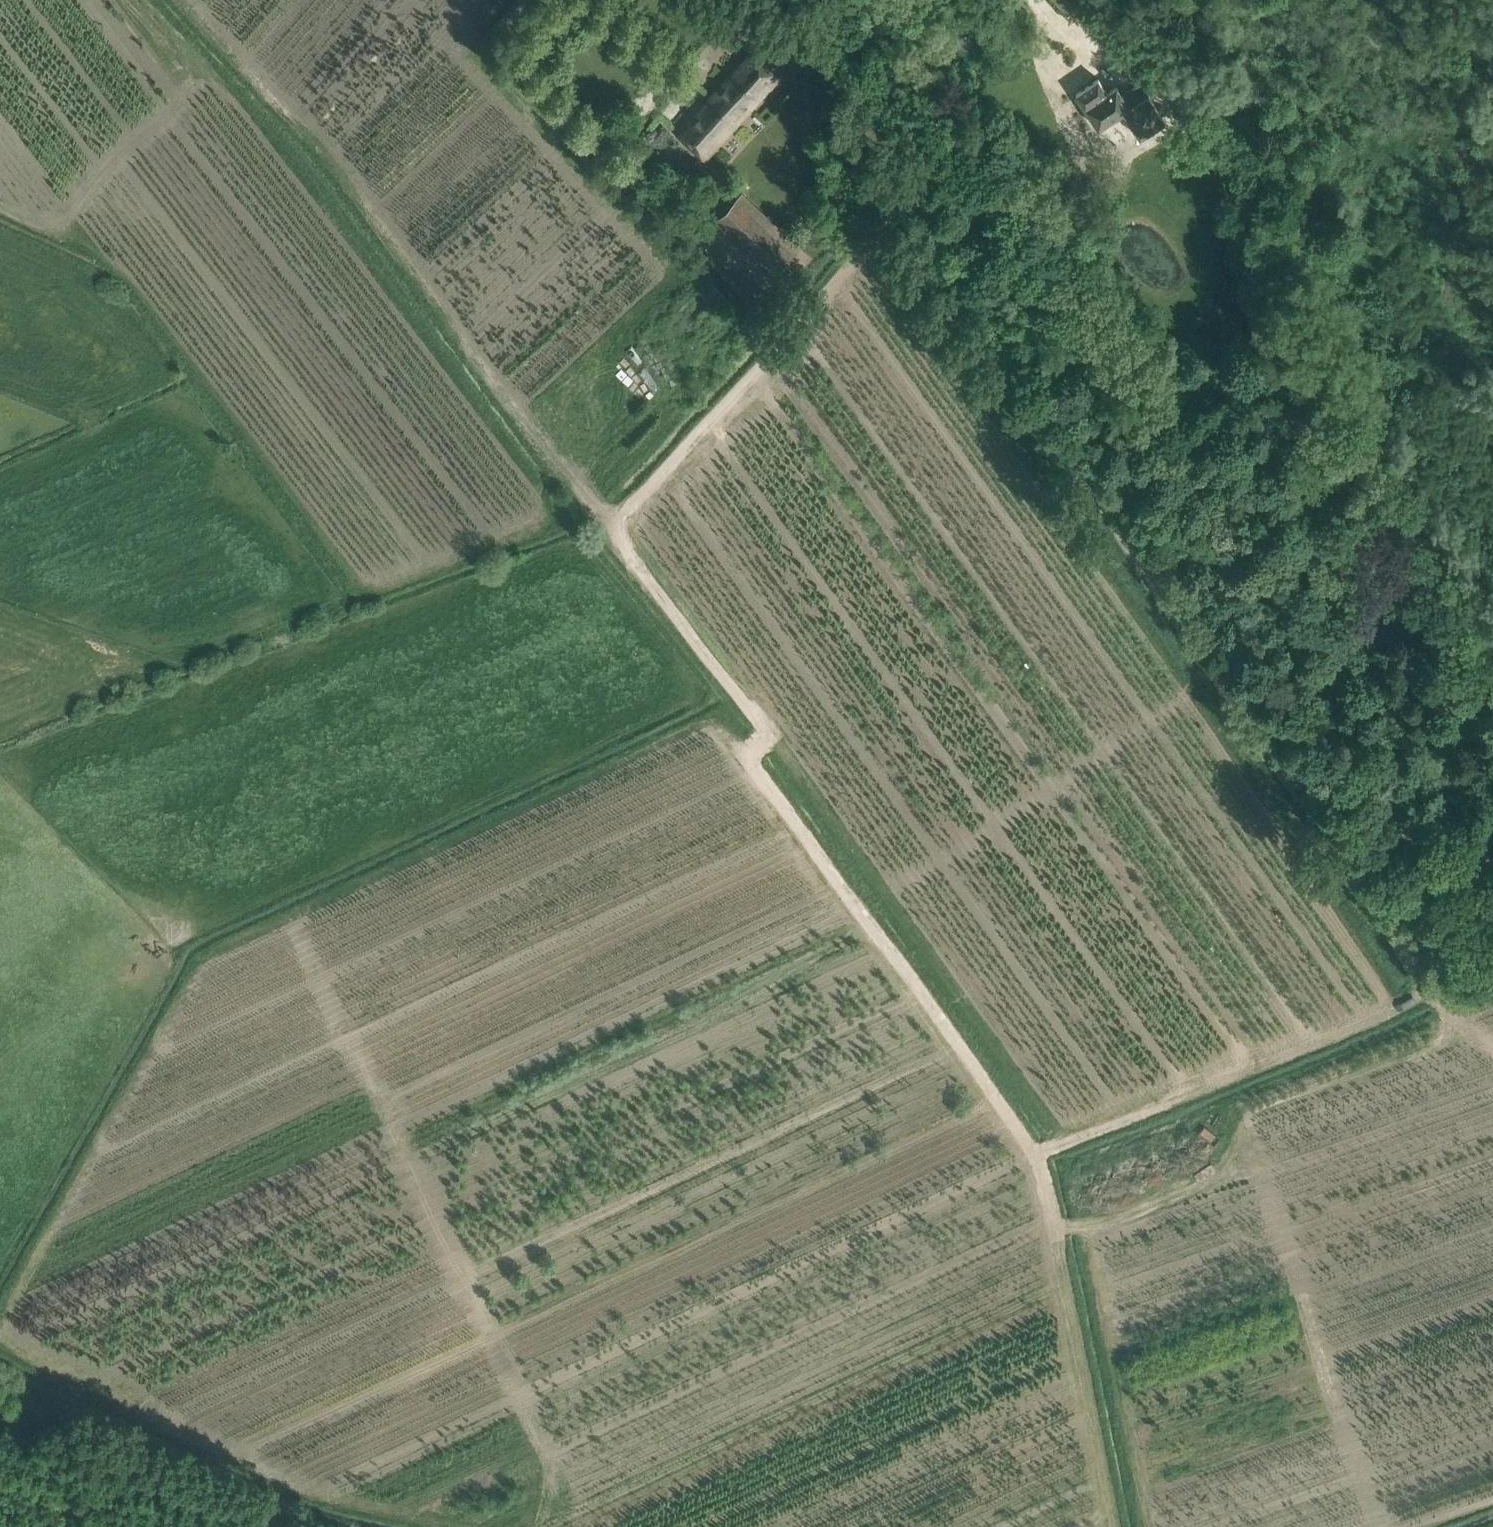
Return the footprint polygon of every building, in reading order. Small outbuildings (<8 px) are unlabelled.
[(1068,13),(1081,0),(1055,0),(1068,13)] [(678,133),(692,147),(704,158),(766,91),(780,76),(753,51),(678,133)] [(1168,102),(1186,90),(1164,56),(1146,68),(1168,102)] [(1076,93),(1098,127),(1123,111),(1140,137),(1164,121),(1140,84),(1121,96),(1115,87),(1106,93),(1098,79),(1076,93)] [(772,221),(743,194),(720,218),(750,245),(772,221)]
